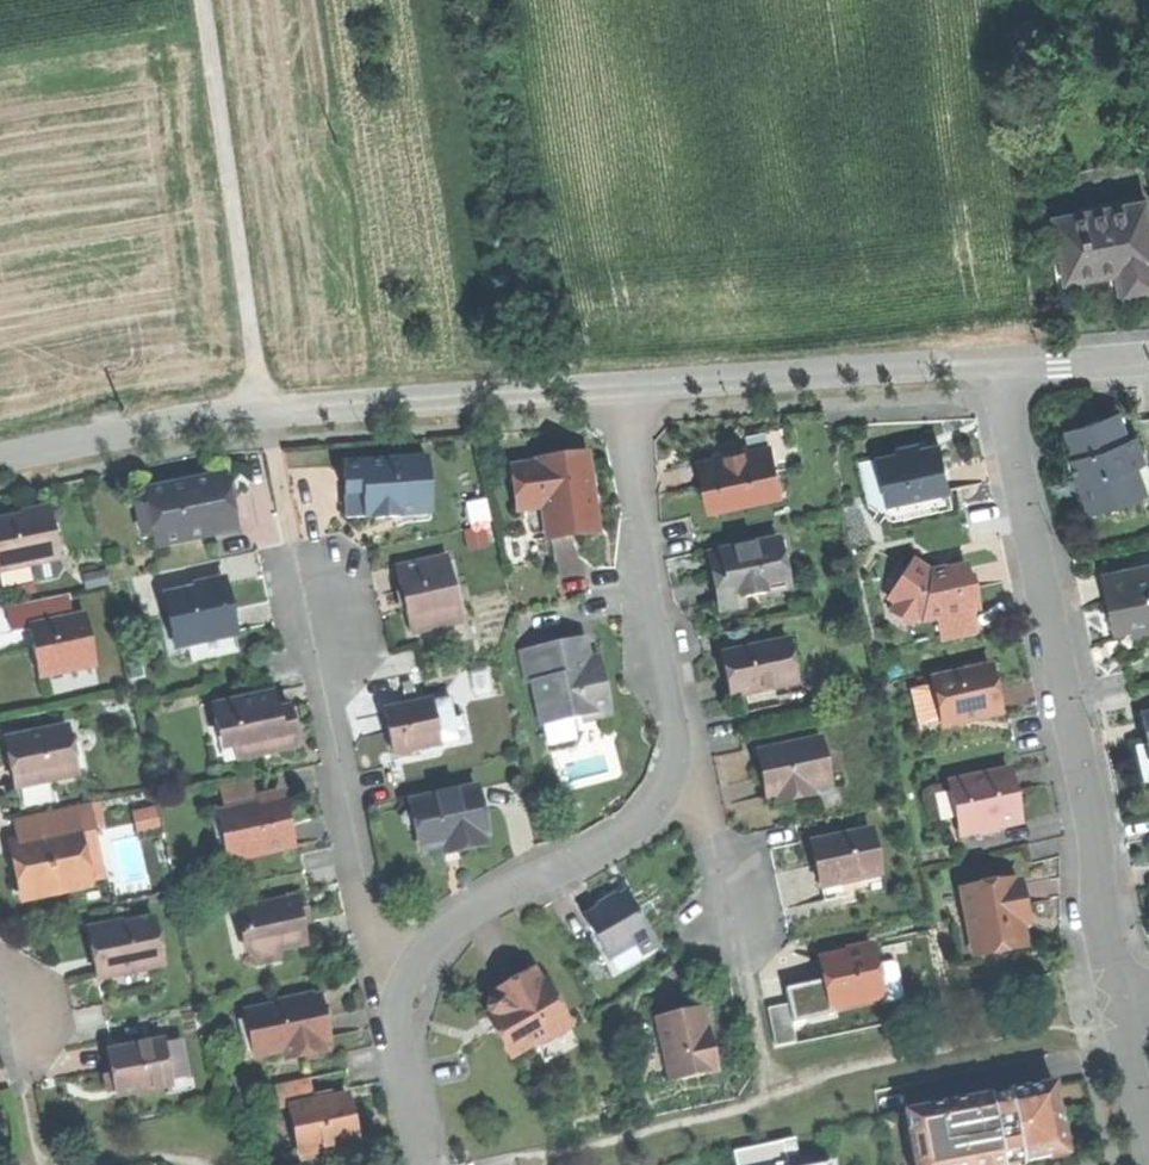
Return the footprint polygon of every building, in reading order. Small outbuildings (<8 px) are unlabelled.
[(1148,289),(1148,221),(1145,199),(1055,214),(1066,279),(1091,275),(1116,271),(1121,294),(1148,289)] [(1078,478),(1091,514),(1128,501),(1125,495),(1145,488),(1137,466),(1145,463),(1135,437),(1127,439),(1119,416),(1100,423),(1099,418),(1085,423),(1087,428),(1068,434),(1077,459),(1081,457),(1084,467),(1087,475),(1078,478)] [(876,458),(886,504),(950,490),(945,466),(940,445),(876,458)] [(705,489),(710,512),(780,496),(770,449),(748,454),(746,446),(726,451),(722,459),(699,464),(705,489)] [(536,463),(511,466),(516,510),(542,506),(545,531),(596,525),(591,484),(586,452),(536,458),(536,463)] [(427,458),(341,462),(343,493),(362,492),(363,514),(373,514),(373,518),(384,517),(399,517),(399,512),(429,510),(427,458)] [(146,490),(157,545),(235,529),(230,506),(223,474),(146,490)] [(30,562),(57,557),(47,510),(13,517),(0,520),(0,569),(30,562)] [(713,577),(720,613),(744,608),(742,597),(788,587),(778,539),(720,551),(723,566),(725,575),(713,577)] [(403,601),(409,632),(461,620),(447,556),(395,568),(403,601)] [(59,569),(57,557),(30,562),(33,576),(39,580),(57,576),(59,569)] [(933,573),(915,561),(890,599),(897,603),(892,610),(912,623),(915,618),(923,620),(937,617),(942,640),(978,632),(973,610),(977,609),(975,598),(973,588),(968,589),(963,567),(933,573)] [(1115,628),(1129,625),(1140,633),(1146,623),(1148,622),(1148,567),(1104,577),(1109,602),(1115,628)] [(162,595),(173,645),(235,632),(231,609),(224,581),(162,595)] [(33,653),(38,676),(95,665),(85,614),(28,626),(33,653)] [(532,682),(540,724),(610,711),(601,667),(589,669),(587,656),(583,636),(518,649),(524,683),(532,682)] [(730,673),(735,696),(796,684),(788,641),(726,653),(730,673)] [(932,680),(941,724),(1000,711),(995,688),(991,667),(932,680)] [(209,737),(215,765),(297,748),(292,724),(288,707),(277,709),(273,690),(210,704),(216,735),(209,737)] [(388,733),(392,752),(458,739),(456,729),(462,728),(460,716),(452,718),(448,696),(383,709),(388,733)] [(10,764),(15,786),(75,774),(65,727),(5,739),(10,764)] [(768,775),(772,795),(779,794),(780,802),(811,796),(809,787),(831,783),(822,739),(763,751),(768,775)] [(950,782),(960,835),(1020,822),(1015,796),(1010,770),(950,782)] [(221,784),(226,811),(253,805),(248,778),(221,784)] [(442,844),(444,852),(464,848),(485,844),(474,788),(417,800),(422,822),(415,824),(420,849),(442,844)] [(210,814),(220,861),(290,846),(285,822),(280,799),(253,805),(226,811),(210,814)] [(19,874),(24,897),(86,883),(75,830),(91,827),(86,802),(50,810),(55,835),(12,845),(19,874)] [(160,804),(134,809),(138,832),(164,827),(160,804)] [(103,880),(91,827),(75,830),(86,883),(103,880)] [(816,866),(820,887),(880,874),(870,830),(810,843),(816,866)] [(960,890),(974,957),(1025,947),(1021,926),(1028,924),(1024,904),(1020,884),(1013,885),(1012,879),(960,890)] [(239,909),(249,955),(254,954),(256,967),(281,961),(278,949),(303,944),(299,924),(308,922),(306,915),(304,907),(297,909),(296,902),(304,900),(302,889),(282,894),(284,900),(239,909)] [(582,919),(607,960),(634,944),(641,955),(657,945),(626,893),(604,906),(582,919)] [(92,957),(96,978),(161,964),(151,917),(86,931),(92,957)] [(820,961),(830,1007),(882,996),(872,950),(835,958),(820,961)] [(549,1036),(568,1024),(544,983),(540,985),(532,971),(507,986),(492,995),(495,999),(485,1005),(490,1014),(486,1017),(510,1058),(533,1045),(536,1050),(552,1041),(549,1036)] [(251,1011),(259,1055),(281,1051),(283,1059),(324,1051),(322,1038),(328,1037),(326,1027),(324,1016),(315,1018),(310,994),(278,1000),(279,1005),(251,1011)] [(766,1008),(775,1046),(797,1041),(788,1002),(766,1008)] [(656,1017),(669,1082),(717,1072),(708,1029),(704,1029),(699,1008),(678,1013),(656,1017)] [(111,1075),(115,1096),(168,1086),(159,1040),(107,1050),(111,1075)] [(281,1108),(290,1107),(311,1103),(306,1080),(277,1085),(281,1108)] [(905,1111),(915,1164),(1006,1164),(1004,1154),(1018,1152),(1020,1163),(1067,1155),(1060,1115),(1054,1083),(905,1111)] [(290,1107),(299,1151),(355,1140),(351,1118),(347,1095),(311,1103),(290,1107)] [(798,1139),(784,1141),(788,1162),(802,1159),(798,1139)] [(788,1162),(784,1141),(734,1152),(736,1164),(789,1164),(788,1162)]
